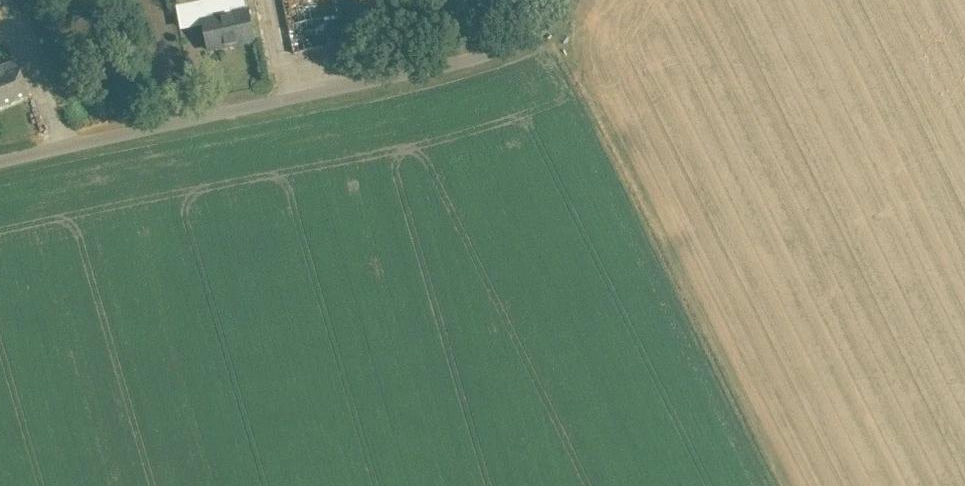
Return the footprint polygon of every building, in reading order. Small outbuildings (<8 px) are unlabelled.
[(201,7),(206,26),(207,31),(211,51),(254,42),(250,22),(248,8),(246,0),(231,0),(234,16),(220,19),(216,4),(201,7)] [(294,54),(343,44),(338,21),(345,20),(340,0),(283,0),(294,54)] [(32,12),(60,85),(80,77),(52,4),(32,12)] [(28,97),(14,62),(0,68),(0,108),(28,97)]
